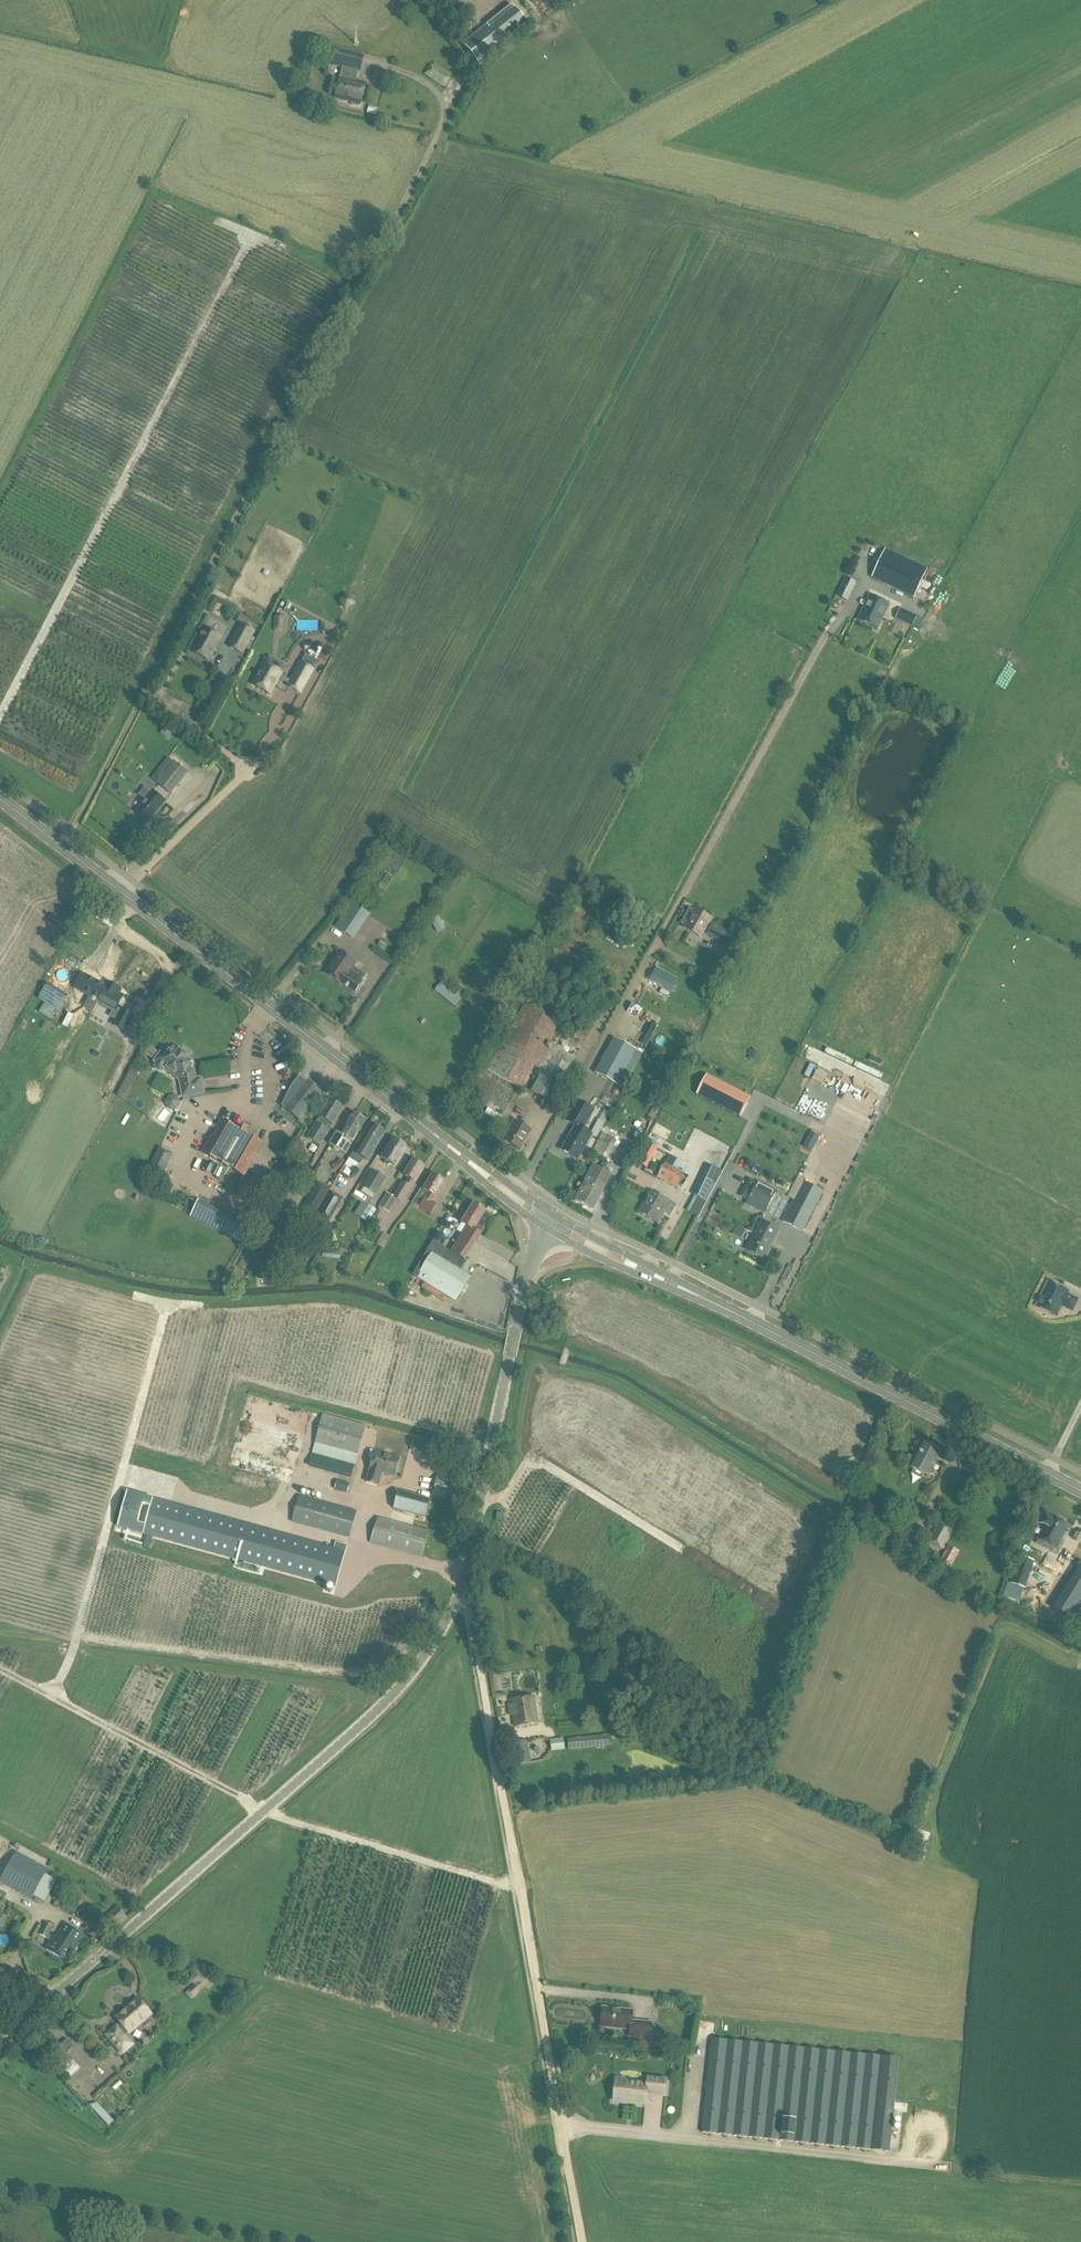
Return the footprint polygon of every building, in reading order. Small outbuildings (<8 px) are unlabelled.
[(514,7),(464,46),(480,66),(529,27),(514,7)] [(336,49),(333,64),(344,66),(342,77),(341,77),(336,100),(347,102),(346,106),(354,108),(355,105),(360,106),(365,82),(356,80),(358,70),(360,70),(362,62),(349,59),(351,52),(336,49)] [(416,75),(422,63),(417,60),(411,72),(416,75)] [(370,106),(368,113),(376,116),(378,109),(370,106)] [(913,597),(926,570),(885,551),(872,578),(913,597)] [(846,567),(839,577),(845,581),(852,571),(846,567)] [(847,579),(840,596),(849,600),(856,583),(847,579)] [(869,596),(858,622),(877,631),(889,605),(869,596)] [(218,623),(217,625),(227,629),(234,609),(212,602),(206,619),(218,623)] [(901,610),(896,621),(912,628),(917,618),(901,610)] [(275,620),(274,630),(276,632),(281,633),(283,631),(284,621),(282,619),(277,619),(275,620)] [(241,625),(229,648),(242,655),(254,633),(241,625)] [(205,629),(192,652),(208,661),(221,638),(205,629)] [(327,647),(309,631),(296,645),(315,662),(327,647)] [(264,665),(252,686),(269,695),(278,680),(289,686),(290,683),(279,677),(281,674),(264,665)] [(289,686),(288,688),(300,695),(313,672),(301,665),(290,683),(289,686)] [(185,698),(183,703),(191,706),(193,701),(185,698)] [(169,757),(151,779),(172,795),(189,774),(169,757)] [(1062,767),(1059,773),(1075,781),(1078,776),(1062,767)] [(153,792),(136,813),(149,823),(166,803),(153,792)] [(352,904),(335,928),(353,940),(369,916),(352,904)] [(695,911),(684,929),(701,939),(712,920),(695,911)] [(435,916),(430,919),(437,932),(442,929),(435,916)] [(714,923),(707,935),(730,949),(737,937),(714,923)] [(391,941),(394,934),(387,931),(384,938),(391,941)] [(92,949),(97,938),(88,935),(84,945),(92,949)] [(384,950),(387,946),(381,942),(378,946),(384,950)] [(340,951),(325,974),(343,986),(355,994),(362,985),(361,984),(366,976),(354,969),(358,963),(340,951)] [(123,981),(140,991),(149,977),(122,960),(108,983),(118,989),(123,981)] [(667,991),(673,977),(651,967),(644,981),(667,991)] [(84,977),(78,989),(91,996),(85,1008),(93,1012),(98,1004),(97,1004),(106,988),(84,977)] [(443,982),(435,991),(456,1008),(463,999),(443,982)] [(106,988),(97,1004),(98,1004),(113,1012),(110,1017),(116,1020),(121,1012),(117,1009),(123,998),(118,995),(120,991),(108,984),(106,988)] [(65,998),(48,987),(42,997),(59,1008),(65,998)] [(533,992),(488,1072),(518,1089),(523,1091),(532,1075),(539,1079),(531,1093),(552,1104),(578,1060),(554,1046),(550,1054),(545,1052),(568,1012),(533,992)] [(627,1001),(613,1035),(627,1041),(628,1038),(643,1044),(657,1009),(644,1004),(642,1007),(627,1001)] [(116,1020),(113,1026),(125,1032),(134,1017),(122,1010),(121,1012),(116,1020)] [(617,1085),(636,1051),(614,1039),(595,1073),(617,1085)] [(156,1064),(156,1067),(157,1069),(159,1070),(161,1070),(164,1069),(165,1068),(180,1078),(180,1077),(183,1079),(184,1083),(181,1083),(184,1096),(203,1093),(201,1080),(195,1081),(193,1073),(187,1069),(190,1063),(185,1059),(186,1057),(180,1052),(178,1055),(173,1051),(169,1056),(163,1053),(157,1062),(156,1064)] [(662,1058),(655,1061),(659,1070),(666,1067),(662,1058)] [(488,1072),(476,1093),(506,1110),(518,1089),(488,1072)] [(706,1076),(696,1096),(741,1118),(750,1098),(706,1076)] [(283,1107),(300,1121),(321,1094),(307,1083),(300,1078),(292,1088),(283,1107)] [(316,1125),(308,1139),(320,1146),(329,1132),(328,1132),(332,1126),(333,1126),(343,1109),(330,1101),(320,1118),(321,1119),(317,1125),(316,1125)] [(576,1127),(562,1151),(578,1160),(592,1135),(582,1130),(593,1111),(577,1102),(566,1122),(576,1127)] [(498,1121),(501,1116),(488,1109),(485,1114),(498,1121)] [(336,1133),(329,1144),(346,1155),(366,1123),(355,1116),(353,1120),(352,1119),(348,1125),(349,1126),(342,1137),(336,1133)] [(335,1126),(340,1128),(345,1118),(340,1116),(335,1126)] [(183,1127),(185,1120),(174,1117),(172,1123),(183,1127)] [(271,1129),(281,1134),(286,1124),(277,1118),(271,1129)] [(600,1121),(593,1137),(597,1139),(605,1124),(600,1121)] [(213,1138),(204,1155),(242,1176),(251,1160),(249,1158),(253,1151),(255,1153),(260,1144),(249,1137),(250,1134),(236,1127),(234,1129),(222,1122),(217,1131),(220,1132),(216,1139),(213,1138)] [(515,1123),(504,1142),(520,1151),(531,1133),(515,1123)] [(355,1153),(350,1160),(358,1165),(363,1158),(367,1161),(384,1134),(374,1127),(367,1138),(366,1137),(361,1144),(363,1145),(357,1154),(355,1153)] [(603,1133),(592,1155),(602,1160),(608,1158),(617,1141),(603,1133)] [(394,1139),(381,1158),(386,1161),(384,1164),(388,1166),(390,1164),(396,1168),(408,1148),(394,1139)] [(546,1149),(554,1153),(557,1147),(549,1143),(546,1149)] [(648,1143),(638,1163),(648,1168),(654,1157),(653,1156),(657,1148),(648,1143)] [(787,1165),(796,1169),(803,1154),(794,1150),(787,1165)] [(670,1155),(657,1179),(677,1189),(684,1174),(688,1176),(692,1167),(670,1155)] [(414,1161),(405,1176),(408,1179),(416,1183),(424,1167),(414,1161)] [(755,1165),(752,1171),(757,1174),(760,1168),(755,1165)] [(594,1166),(575,1202),(593,1211),(612,1175),(594,1166)] [(702,1177),(693,1195),(695,1196),(703,1200),(707,1202),(717,1183),(721,1175),(722,1173),(707,1166),(702,1177)] [(373,1171),(362,1189),(376,1197),(386,1179),(373,1171)] [(423,1190),(436,1197),(436,1198),(445,1183),(432,1175),(424,1189),(423,1190)] [(392,1199),(397,1201),(403,1205),(416,1183),(408,1179),(406,1184),(402,1182),(393,1197),(392,1199)] [(758,1182),(746,1205),(764,1214),(776,1192),(758,1182)] [(803,1231),(823,1192),(803,1182),(783,1221),(803,1231)] [(318,1183),(303,1209),(316,1216),(331,1190),(318,1183)] [(422,1188),(412,1204),(431,1216),(438,1206),(433,1202),(436,1197),(423,1190),(424,1189),(422,1188)] [(272,1199),(267,1207),(276,1212),(281,1204),(285,1205),(288,1198),(274,1190),(270,1198),(272,1199)] [(332,1192),(317,1216),(318,1217),(325,1221),(329,1224),(344,1200),(332,1192)] [(650,1192),(639,1213),(658,1224),(670,1203),(650,1192)] [(387,1194),(379,1208),(389,1214),(397,1201),(392,1199),(393,1197),(387,1194)] [(372,1200),(364,1213),(372,1218),(379,1205),(372,1200)] [(468,1227),(451,1253),(459,1259),(465,1263),(467,1259),(482,1236),(475,1231),(487,1212),(474,1204),(462,1224),(468,1227)] [(318,1217),(309,1231),(316,1236),(325,1221),(318,1217)] [(747,1250),(764,1259),(778,1231),(761,1222),(747,1250)] [(384,1234),(377,1245),(382,1248),(389,1237),(384,1234)] [(323,1251),(323,1258),(333,1259),(334,1252),(323,1251)] [(1049,1282),(1036,1308),(1058,1319),(1063,1308),(1074,1313),(1080,1299),(1070,1294),(1071,1292),(1067,1290),(1067,1289),(1056,1284),(1056,1285),(1049,1282)] [(544,1314),(542,1326),(550,1328),(552,1315),(544,1314)] [(323,1414),(312,1455),(355,1467),(367,1427),(323,1414)] [(910,1456),(905,1464),(910,1467),(909,1468),(929,1478),(931,1474),(932,1474),(934,1470),(934,1469),(941,1453),(922,1443),(914,1458),(910,1456)] [(376,1452),(367,1482),(379,1486),(383,1473),(396,1477),(401,1459),(376,1452)] [(337,1482),(334,1491),(347,1494),(349,1485),(337,1482)] [(398,1492),(394,1509),(426,1518),(431,1501),(398,1492)] [(335,1550),(128,1494),(118,1529),(318,1583),(336,1588),(348,1546),(336,1543),(335,1550)] [(299,1497),(292,1523),(349,1539),(356,1513),(299,1497)] [(1039,1540),(1037,1544),(1052,1552),(1054,1548),(1056,1549),(1062,1538),(1061,1538),(1068,1526),(1044,1513),(1039,1522),(1045,1526),(1038,1539),(1039,1540)] [(378,1517),(370,1545),(422,1559),(430,1531),(378,1517)] [(939,1523),(928,1544),(942,1551),(953,1530),(939,1523)] [(950,1568),(959,1552),(949,1546),(940,1562),(950,1568)] [(1018,1562),(1012,1591),(1020,1593),(1026,1564),(1018,1562)] [(1033,1572),(1036,1564),(1029,1562),(1026,1570),(1033,1572)] [(1053,1609),(1075,1623),(1076,1622),(1080,1614),(1080,1563),(1053,1609)] [(630,1663),(617,1667),(623,1684),(636,1680),(630,1663)] [(511,1705),(508,1706),(510,1717),(513,1716),(515,1727),(538,1723),(534,1698),(510,1702),(511,1705)] [(612,1735),(568,1739),(569,1750),(613,1746),(612,1735)] [(563,1739),(551,1740),(552,1751),(565,1750),(563,1739)] [(528,1741),(511,1745),(515,1766),(532,1763),(528,1741)] [(0,1882),(0,1884),(32,1901),(49,1869),(16,1852),(0,1882)] [(66,1900),(62,1908),(74,1915),(79,1907),(66,1900)] [(8,1918),(0,1913),(0,1931),(8,1918)] [(46,1923),(39,1935),(52,1942),(54,1938),(51,1936),(55,1928),(46,1923)] [(55,1936),(54,1938),(52,1942),(46,1950),(68,1963),(84,1936),(65,1925),(58,1937),(55,1936)] [(189,1990),(184,1995),(190,2001),(191,2002),(196,1997),(195,1995),(196,1995),(202,1990),(202,1991),(204,1990),(208,1991),(216,1984),(214,1978),(208,1976),(208,1977),(201,1974),(201,1973),(193,1970),(189,1984),(193,1986),(193,1987),(194,1987),(190,1991),(189,1990)] [(118,2027),(109,2035),(124,2053),(134,2045),(126,2036),(130,2032),(131,2033),(152,2014),(139,1999),(118,2018),(124,2025),(120,2029),(118,2027)] [(601,2015),(600,2020),(602,2022),(601,2027),(631,2030),(630,2037),(650,2039),(652,2024),(632,2022),(634,2011),(603,2008),(603,2013),(601,2015)] [(51,2034),(39,2045),(55,2064),(73,2048),(67,2041),(61,2046),(51,2034)] [(712,2040),(702,2133),(890,2153),(900,2059),(712,2040)] [(616,2081),(614,2101),(646,2104),(647,2093),(665,2095),(666,2081),(647,2079),(647,2084),(626,2082),(627,2079),(618,2078),(618,2081),(616,2081)] [(103,2128),(108,2122),(90,2104),(85,2109),(103,2128)]
